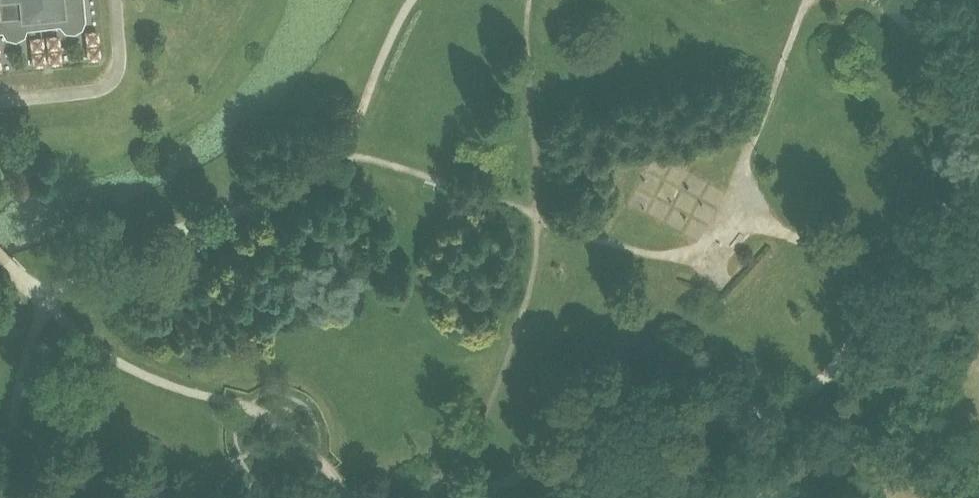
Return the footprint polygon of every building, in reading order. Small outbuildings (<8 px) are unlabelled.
[(2,29),(6,36),(14,39),(22,35),(24,27),(58,23),(64,29),(72,30),(79,26),(82,19),(80,0),(0,0),(0,29),(2,29)]
